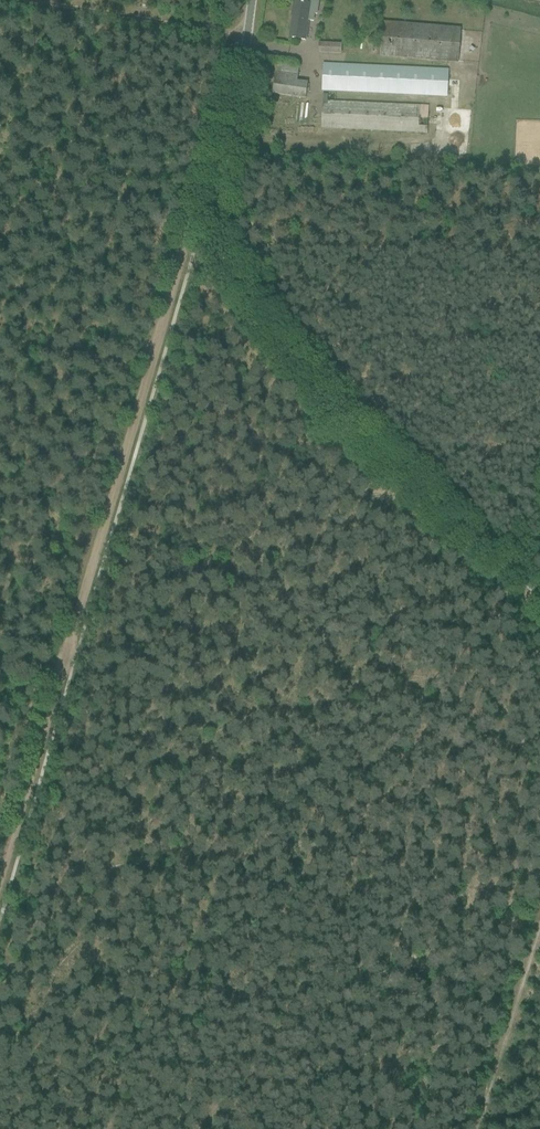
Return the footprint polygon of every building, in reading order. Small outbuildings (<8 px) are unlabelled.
[(294,11),(290,37),(301,39),(305,40),(308,21),(314,22),(315,15),(318,15),(320,3),(310,1),(309,4),(308,3),(305,3),(294,1),(293,11),(294,11)] [(380,56),(458,63),(461,28),(383,22),(380,56)] [(319,53),(341,54),(342,44),(319,43),(319,53)] [(273,93),(305,98),(308,82),(297,81),(299,67),(277,64),(273,93)] [(325,64),(323,92),(328,92),(330,92),(447,98),(448,80),(448,70),(325,64)] [(322,119),(321,128),(427,133),(428,122),(428,106),(329,101),(327,101),(327,95),(323,95),(322,117),(322,119)]
